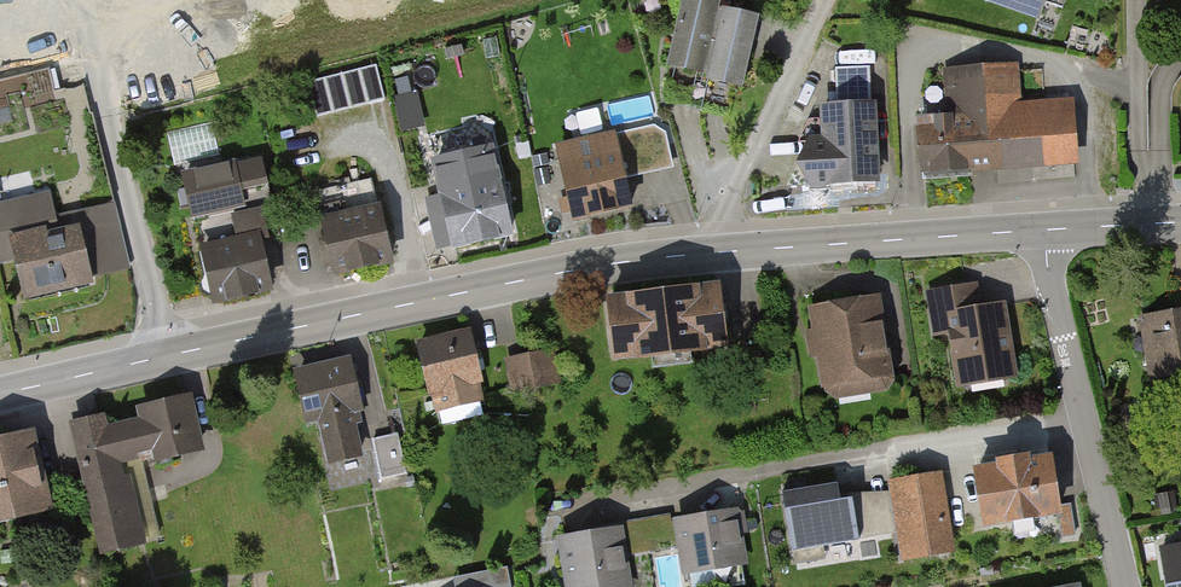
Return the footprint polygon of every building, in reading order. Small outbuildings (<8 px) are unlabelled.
[(1031,20),(1038,0),(977,0),(1031,20)] [(675,1),(658,68),(695,77),(711,10),(675,1)] [(713,5),(695,78),(734,88),(752,14),(713,5)] [(384,99),(375,65),(307,82),(316,116),(384,99)] [(902,128),(907,184),(1079,170),(1073,97),(1015,101),(1013,68),(943,74),(947,116),(924,118),(925,126),(902,128)] [(794,145),(797,189),(874,184),(869,103),(814,107),(816,143),(794,145)] [(555,152),(566,226),(627,216),(618,159),(584,164),(582,148),(555,152)] [(275,234),(259,161),(188,177),(216,299),(269,287),(258,238),(275,234)] [(319,193),(337,272),(390,259),(370,180),(319,193)] [(493,183),(429,195),(439,249),(504,237),(493,183)] [(0,205),(0,263),(7,261),(19,308),(140,278),(122,205),(60,220),(52,191),(0,205)] [(979,285),(925,290),(930,340),(951,338),(956,389),(1016,383),(1008,298),(980,300),(979,285)] [(718,294),(604,309),(612,370),(726,354),(718,294)] [(887,389),(875,299),(807,308),(819,398),(887,389)] [(1146,376),(1180,370),(1180,308),(1136,315),(1146,376)] [(471,334),(413,348),(424,398),(483,384),(471,334)] [(550,353),(503,359),(508,394),(555,388),(550,353)] [(346,358),(287,371),(297,418),(310,416),(321,467),(351,461),(342,417),(358,413),(346,358)] [(100,418),(61,426),(87,553),(134,544),(118,467),(201,451),(190,396),(126,409),(129,423),(102,428),(100,418)] [(386,476),(411,470),(402,430),(376,436),(386,476)] [(0,439),(0,526),(44,516),(25,434),(0,439)] [(1052,450),(975,461),(984,524),(1062,512),(1052,450)] [(937,477),(891,484),(893,491),(900,532),(903,555),(947,549),(937,477)] [(837,482),(783,491),(793,550),(900,532),(893,491),(840,500),(837,482)] [(640,520),(645,553),(684,546),(688,573),(715,568),(719,586),(745,582),(733,510),(671,520),(670,514),(640,520)] [(563,539),(572,586),(627,586),(622,557),(645,553),(640,520),(616,524),(617,530),(563,539)] [(1158,544),(1165,586),(1180,586),(1180,541),(1158,544)] [(489,571),(492,586),(511,586),(507,567),(489,571)]
